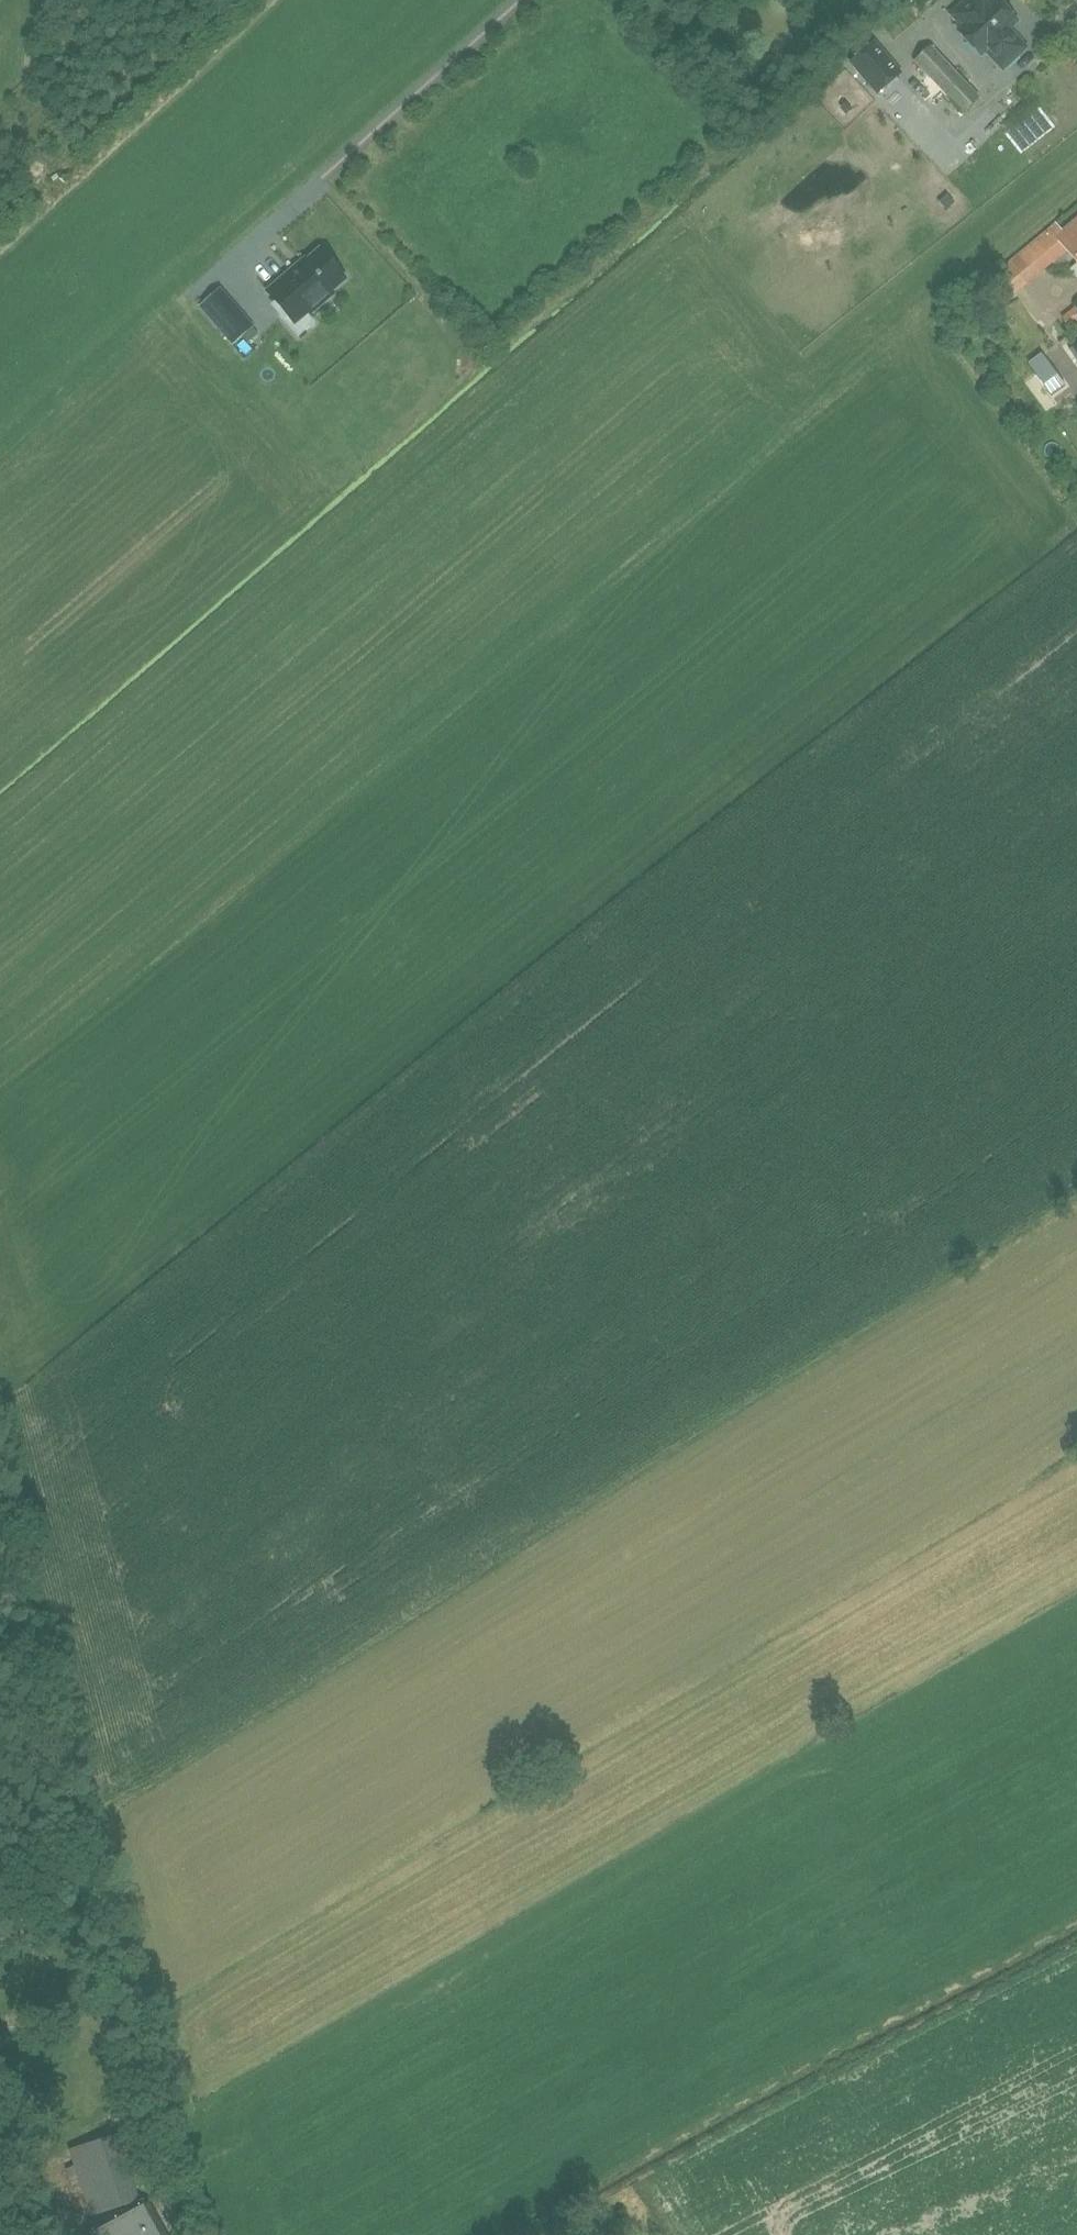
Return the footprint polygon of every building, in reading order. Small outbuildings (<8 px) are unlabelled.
[(967,40),(981,55),(986,51),(1004,70),(1026,49),(1008,30),(1017,22),(997,0),(994,0),(987,7),(981,0),(969,0),(958,10),(970,23),(959,32),(967,40)] [(879,93),(901,74),(875,44),(853,62),(879,93)] [(932,47),(916,62),(964,114),(980,98),(932,47)] [(903,105),(911,91),(900,85),(892,99),(903,105)] [(1035,272),(1047,262),(1044,258),(1067,240),(1070,244),(1064,249),(1076,264),(1076,218),(1062,230),(1056,222),(1019,252),(1035,272)] [(340,274),(342,269),(330,256),(325,256),(320,250),(306,262),(298,269),(296,267),(268,292),(276,301),(286,313),(282,316),(299,336),(314,323),(308,315),(333,293),(331,292),(345,280),(340,274)] [(253,327),(231,302),(211,319),(233,345),(239,340),(243,337),(253,328),(253,327)] [(1076,330),(1076,313),(1069,319),(1076,330)] [(1068,350),(1076,363),(1076,344),(1068,350)] [(1065,386),(1042,354),(1028,364),(1051,396),(1065,386)] [(138,2201),(120,2147),(75,2162),(76,2165),(66,2168),(72,2185),(82,2182),(86,2195),(89,2194),(96,2215),(138,2201)] [(149,2204),(92,2234),(167,2234),(149,2204)]
